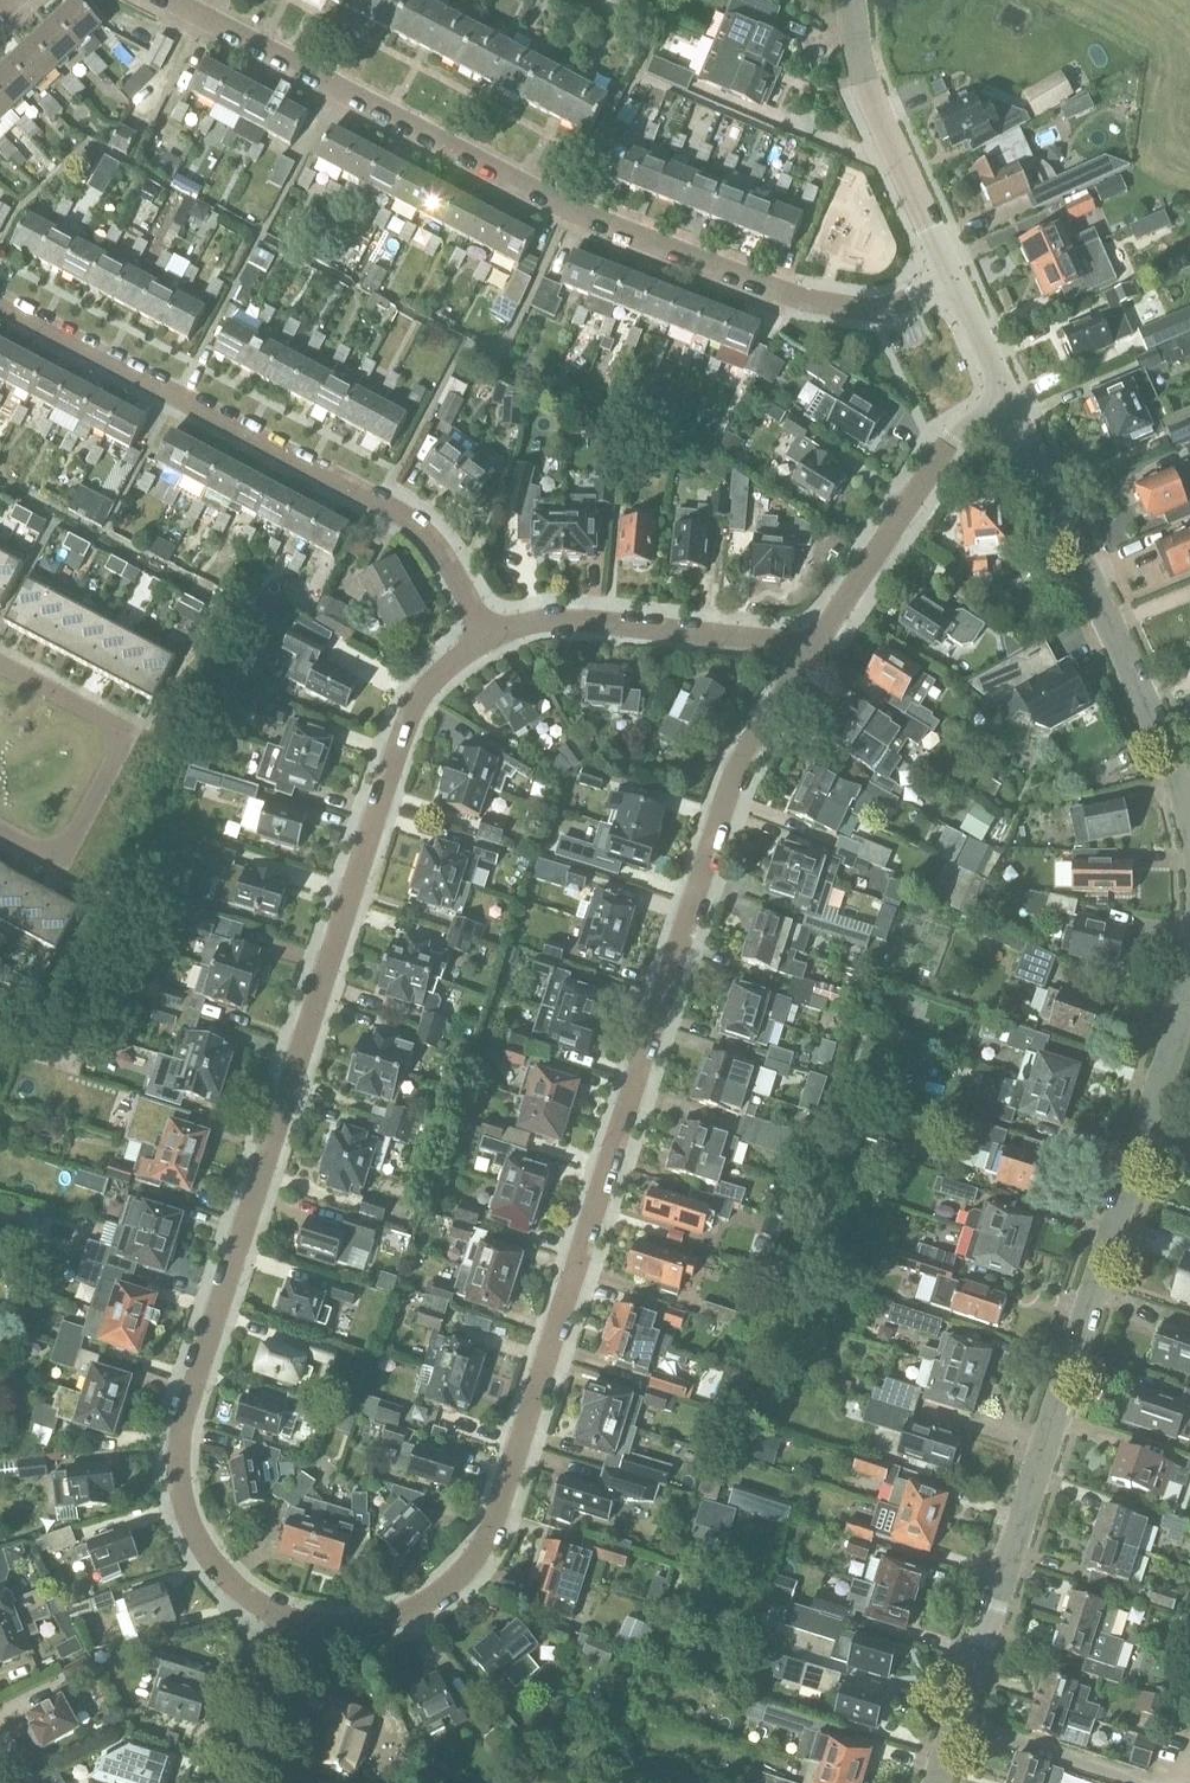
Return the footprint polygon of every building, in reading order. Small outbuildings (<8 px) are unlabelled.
[(54,20),(78,47),(102,25),(79,0),(76,0),(54,20)] [(392,32),(409,0),(331,0),(392,32)] [(422,0),(409,0),(392,32),(457,67),(477,29),(422,0)] [(607,1),(622,9),(618,16),(625,19),(629,12),(625,10),(630,0),(607,0),(607,1)] [(777,67),(787,43),(766,34),(769,26),(764,24),(772,6),(758,0),(734,0),(726,19),(729,20),(720,42),(777,67)] [(54,20),(31,41),(56,68),(78,47),(54,20)] [(543,63),(477,29),(457,67),(523,101),(543,63)] [(158,36),(149,53),(144,65),(145,66),(158,72),(173,43),(158,36)] [(31,41),(8,62),(33,89),(56,68),(31,41)] [(777,67),(720,42),(719,45),(711,64),(707,63),(699,82),(760,108),(761,104),(766,106),(776,83),(771,81),(777,67)] [(83,62),(97,78),(107,69),(93,53),(83,62)] [(653,60),(646,76),(685,92),(692,77),(653,60)] [(8,62),(0,69),(0,98),(10,110),(33,89),(8,62)] [(216,106),(231,76),(206,63),(190,92),(216,106)] [(543,63),(523,101),(588,135),(608,98),(543,63)] [(120,88),(131,99),(155,76),(145,66),(120,88)] [(60,83),(75,99),(85,89),(70,74),(60,83)] [(257,89),(231,76),(216,106),(241,119),(257,89)] [(1028,96),(1037,112),(1070,93),(1060,77),(1028,96)] [(282,103),(257,89),(241,119),(266,132),(282,103)] [(623,96),(616,92),(612,99),(620,103),(623,96)] [(38,104),(52,119),(62,110),(48,95),(38,104)] [(973,155),(1027,125),(1024,118),(974,99),(969,102),(966,95),(942,106),(945,112),(939,115),(943,123),(936,125),(943,141),(950,138),(953,146),(966,140),(973,155)] [(1090,96),(1062,109),(1067,121),(1095,109),(1090,96)] [(10,110),(0,98),(0,119),(10,110)] [(628,100),(617,121),(630,127),(641,106),(628,100)] [(181,101),(172,117),(182,123),(191,106),(181,101)] [(282,103),(266,132),(292,146),(307,116),(282,103)] [(205,113),(196,130),(206,136),(215,119),(205,113)] [(15,125),(29,140),(39,131),(25,115),(15,125)] [(650,125),(644,142),(655,146),(661,129),(650,125)] [(138,134),(122,126),(112,145),(128,153),(138,134)] [(231,127),(222,144),(231,149),(240,132),(231,127)] [(343,173),(359,142),(333,129),(317,159),(343,173)] [(677,135),(670,153),(676,155),(681,157),(688,139),(677,135)] [(7,161),(17,152),(2,136),(0,138),(0,154),(7,161)] [(256,140),(247,157),(257,162),(266,145),(256,140)] [(359,142),(343,173),(368,186),(384,156),(359,142)] [(604,177),(632,188),(645,155),(617,143),(604,177)] [(704,145),(697,163),(708,167),(715,149),(704,145)] [(798,159),(807,162),(810,153),(802,150),(798,159)] [(174,179),(183,161),(167,152),(157,171),(174,179)] [(996,160),(977,169),(983,182),(982,182),(984,186),(983,190),(986,196),(990,198),(995,210),(1028,195),(1035,211),(1130,167),(1106,158),(1056,181),(1054,175),(1051,171),(1044,165),(1040,162),(1034,160),(1018,168),(1017,166),(1011,153),(996,160)] [(283,155),(269,180),(283,188),(297,163),(283,155)] [(632,188),(659,199),(672,165),(645,155),(632,188)] [(673,163),(687,168),(690,160),(681,157),(676,155),(673,163)] [(730,155),(724,173),(735,177),(741,159),(730,155)] [(384,156),(368,186),(393,200),(409,169),(384,156)] [(119,166),(109,161),(102,176),(112,181),(119,166)] [(788,163),(785,172),(783,175),(789,178),(794,165),(788,163)] [(685,209),(698,175),(672,165),(659,199),(685,209)] [(757,165),(750,183),(761,187),(768,169),(757,165)] [(308,168),(299,185),(309,190),(318,173),(308,168)] [(434,182),(409,169),(393,200),(418,213),(434,182)] [(712,219),(725,185),(698,175),(685,209),(712,219)] [(783,175),(777,193),(788,197),(794,180),(783,175)] [(332,181),(323,198),(333,203),(342,186),(332,181)] [(434,182),(418,213),(443,226),(459,196),(434,182)] [(1114,198),(1107,183),(1095,189),(1102,203),(1114,198)] [(725,185),(712,219),(738,230),(751,196),(725,185)] [(809,185),(802,203),(813,207),(820,189),(809,185)] [(357,194),(348,211),(358,216),(367,199),(357,194)] [(163,245),(172,250),(190,216),(198,201),(188,196),(163,245)] [(459,196),(443,226),(468,240),(485,209),(459,196)] [(778,206),(751,196),(738,230),(765,240),(778,206)] [(1072,222),(1097,211),(1090,196),(1065,207),(1072,222)] [(64,198),(55,214),(65,220),(74,203),(64,198)] [(212,208),(198,201),(190,216),(204,223),(212,208)] [(0,202),(0,233),(13,208),(0,202)] [(804,216),(778,206),(765,240),(791,250),(804,216)] [(383,207),(374,224),(383,229),(392,213),(383,207)] [(485,209),(468,240),(493,253),(510,223),(485,209)] [(89,211),(80,228),(90,233),(99,216),(89,211)] [(1142,223),(1148,236),(1170,226),(1164,213),(1142,223)] [(38,259),(53,230),(28,216),(13,246),(38,259)] [(408,221),(399,238),(408,243),(418,226),(408,221)] [(535,236),(510,223),(493,253),(519,267),(535,236)] [(114,224),(105,241),(115,246),(124,229),(114,224)] [(1035,271),(1100,241),(1095,230),(1076,238),(1074,234),(1070,224),(1059,229),(1023,244),(1035,271)] [(287,230),(295,234),(297,229),(289,225),(287,230)] [(53,230),(38,259),(63,273),(78,243),(53,230)] [(433,234),(424,251),(434,256),(443,239),(433,234)] [(149,243),(146,241),(139,238),(131,254),(140,259),(149,243)] [(1083,282),(1084,284),(1098,279),(1105,294),(1174,265),(1182,262),(1173,239),(1101,271),(1096,261),(1106,256),(1100,241),(1035,271),(1046,296),(1047,298),(1083,282)] [(78,243),(63,273),(88,286),(104,256),(78,243)] [(310,244),(305,254),(314,258),(319,249),(310,244)] [(458,247),(449,264),(459,270),(468,253),(458,247)] [(165,251),(156,268),(166,273),(174,256),(165,251)] [(129,270),(104,256),(88,286),(113,299),(129,270)] [(591,296),(603,266),(575,256),(563,286),(591,296)] [(1182,262),(1174,265),(1179,277),(1189,272),(1189,266),(1187,260),(1182,262)] [(483,261),(474,278),(484,283),(493,266),(483,261)] [(154,283),(138,312),(163,326),(179,296),(186,283),(191,286),(200,269),(190,264),(181,281),(174,277),(171,279),(166,289),(154,283)] [(232,299),(244,306),(261,271),(249,265),(232,299)] [(364,286),(378,293),(388,273),(374,266),(364,286)] [(603,266),(591,296),(618,307),(629,277),(603,266)] [(154,283),(129,270),(113,299),(138,312),(154,283)] [(517,313),(534,280),(518,272),(501,304),(517,313)] [(214,277),(206,294),(216,299),(224,282),(214,277)] [(629,277),(618,307),(644,317),(656,287),(629,277)] [(561,299),(566,287),(547,279),(534,307),(558,318),(566,301),(561,299)] [(1111,311),(1086,322),(1086,323),(1062,334),(1067,345),(1065,346),(1070,358),(1073,357),(1075,361),(1132,336),(1118,305),(1138,297),(1132,284),(1104,296),(1111,311)] [(682,297),(656,287),(644,317),(671,327),(682,297)] [(179,296),(163,326),(191,340),(207,311),(179,296)] [(375,297),(370,306),(384,314),(389,304),(375,297)] [(682,297),(671,327),(697,337),(709,308),(682,297)] [(267,305),(259,322),(269,327),(277,310),(267,305)] [(584,329),(591,312),(580,307),(573,325),(584,329)] [(709,308),(697,337),(692,351),(689,349),(682,366),(692,370),(699,354),(707,357),(712,343),(724,348),(736,318),(709,308)] [(456,325),(448,321),(449,319),(441,315),(437,323),(453,331),(456,325)] [(619,322),(609,318),(601,337),(605,338),(601,349),(611,353),(616,343),(612,341),(619,322)] [(736,318),(724,348),(749,358),(744,371),(757,376),(767,349),(756,344),(762,328),(736,318)] [(1171,318),(1138,331),(1147,353),(1180,339),(1171,318)] [(303,324),(293,319),(284,335),(294,340),(303,324)] [(241,367),(257,337),(232,324),(216,353),(241,367)] [(635,329),(628,346),(632,347),(627,360),(632,362),(643,332),(635,329)] [(318,332),(309,348),(319,354),(328,337),(318,332)] [(379,336),(368,359),(359,375),(369,380),(378,364),(373,361),(384,339),(379,336)] [(1137,358),(1143,372),(1144,375),(1147,373),(1164,366),(1165,369),(1189,358),(1189,336),(1137,358)] [(257,337),(241,367),(266,380),(282,351),(257,337)] [(650,354),(665,360),(671,343),(657,338),(650,354)] [(6,382),(22,352),(0,341),(0,379),(6,382)] [(353,350),(347,348),(343,345),(334,362),(344,367),(353,350)] [(282,351),(266,380),(291,393),(307,364),(282,351)] [(22,352),(6,382),(31,396),(47,366),(22,352)] [(807,416),(806,416),(805,417),(841,439),(841,438),(840,438),(845,430),(867,444),(869,442),(873,442),(878,434),(876,430),(883,419),(862,405),(863,404),(841,390),(848,379),(815,358),(807,371),(827,384),(822,393),(821,392),(820,393),(821,394),(807,416)] [(716,380),(723,363),(712,359),(706,376),(716,380)] [(332,377),(307,364),(291,393),(317,407),(332,377)] [(72,379),(47,366),(31,396),(56,409),(72,379)] [(571,369),(566,383),(581,389),(587,375),(571,369)] [(1144,375),(1143,372),(1129,378),(1091,394),(1093,399),(1090,400),(1096,414),(1099,413),(1103,421),(1151,401),(1153,401),(1158,399),(1147,373),(1144,375)] [(394,373),(386,389),(396,394),(404,378),(394,373)] [(650,391),(656,377),(650,375),(645,389),(650,391)] [(357,391),(332,377),(317,407),(342,420),(357,391)] [(72,379),(56,409),(81,422),(97,393),(72,379)] [(566,383),(560,397),(577,404),(582,390),(581,389),(566,383)] [(410,402),(415,405),(420,407),(429,391),(419,386),(410,402)] [(357,391),(342,420),(367,433),(382,404),(357,391)] [(97,393),(81,422),(74,435),(70,433),(61,449),(70,454),(78,439),(87,444),(94,430),(106,436),(122,406),(97,393)] [(464,402),(450,395),(438,421),(452,428),(464,402)] [(503,427),(521,428),(522,400),(504,399),(503,427)] [(1151,401),(1103,421),(1110,438),(1113,437),(1118,449),(1153,434),(1163,429),(1159,420),(1151,401)] [(680,405),(673,402),(669,413),(667,413),(661,428),(662,428),(660,433),(666,435),(667,430),(670,431),(680,405)] [(393,447),(408,418),(395,411),(382,404),(367,433),(393,447)] [(10,422),(20,427),(29,411),(19,406),(10,422)] [(148,420),(122,406),(106,436),(132,450),(148,420)] [(795,417),(794,416),(785,430),(804,442),(813,428),(795,417)] [(36,436),(45,441),(54,424),(45,419),(36,436)] [(1167,429),(1173,443),(1189,435),(1189,419),(1167,429)] [(637,434),(655,441),(659,431),(641,424),(637,434)] [(450,490),(480,447),(456,430),(425,472),(450,490)] [(183,476),(199,447),(173,433),(158,463),(183,476)] [(742,441),(727,434),(717,453),(732,461),(742,441)] [(704,439),(699,452),(712,457),(717,444),(704,439)] [(665,444),(660,457),(677,465),(683,452),(665,444)] [(86,463),(95,468),(104,451),(95,446),(86,463)] [(199,447),(183,476),(208,490),(224,460),(199,447)] [(482,467),(487,452),(480,447),(450,490),(459,497),(455,503),(467,511),(471,506),(473,507),(473,506),(479,510),(486,509),(491,505),(495,491),(488,486),(495,476),(482,467)] [(841,467),(825,458),(816,452),(813,457),(797,447),(789,460),(801,468),(794,479),(811,490),(808,495),(812,497),(814,495),(828,503),(845,476),(838,472),(841,467)] [(598,452),(594,498),(597,498),(597,504),(613,505),(617,453),(598,452)] [(224,460),(208,490),(233,503),(249,473),(224,460)] [(726,484),(727,483),(728,469),(714,460),(713,462),(708,473),(726,484)] [(1189,468),(1188,463),(1173,469),(1160,475),(1161,477),(1135,488),(1142,503),(1138,504),(1144,518),(1148,517),(1148,518),(1163,511),(1165,517),(1170,527),(1189,518),(1189,468)] [(519,466),(507,513),(520,516),(520,541),(534,541),(534,552),(536,552),(536,555),(544,555),(544,558),(549,558),(551,561),(561,561),(562,558),(565,558),(565,518),(565,503),(540,503),(540,490),(530,488),(535,470),(519,466)] [(137,490),(147,495),(156,478),(146,473),(137,490)] [(240,515),(243,508),(258,516),(274,486),(249,473),(233,503),(229,510),(240,515)] [(733,474),(731,496),(730,501),(733,501),(730,531),(745,533),(750,485),(733,474)] [(633,484),(618,483),(617,506),(632,507),(633,484)] [(81,486),(71,505),(90,514),(99,496),(81,486)] [(163,503),(172,508),(181,491),(171,486),(163,503)] [(274,486),(258,516),(283,529),(299,500),(274,486)] [(680,511),(679,526),(674,567),(703,571),(705,550),(708,550),(710,530),(712,516),(729,518),(730,501),(731,496),(714,495),(713,508),(699,507),(699,512),(680,511)] [(565,518),(565,558),(569,558),(570,561),(580,561),(582,559),(584,559),(584,555),(594,555),(594,553),(598,553),(598,517),(598,515),(597,515),(597,504),(597,498),(594,498),(565,498),(565,503),(565,518)] [(191,533),(206,505),(196,499),(188,515),(183,512),(176,525),(191,533)] [(299,500),(283,529),(308,543),(324,513),(299,500)] [(964,505),(970,559),(964,560),(965,574),(987,572),(986,558),(1004,556),(1002,539),(1004,539),(1000,501),(964,505)] [(26,511),(17,507),(11,519),(19,524),(26,511)] [(19,524),(27,528),(34,516),(26,511),(19,524)] [(213,530),(221,534),(222,534),(231,518),(222,513),(213,530)] [(350,527),(324,513),(308,543),(335,557),(350,527)] [(758,522),(757,534),(755,534),(752,575),(756,575),(756,580),(781,582),(781,577),(792,578),(795,545),(812,547),(814,527),(807,522),(796,521),(796,527),(777,526),(778,518),(763,517),(763,522),(758,522)] [(620,562),(649,565),(653,524),(624,521),(620,562)] [(238,543),(247,548),(256,531),(247,526),(238,543)] [(1185,534),(1185,535),(1160,546),(1167,560),(1162,562),(1168,574),(1172,573),(1173,575),(1189,567),(1189,531),(1185,534)] [(70,535),(64,548),(72,552),(79,540),(70,535)] [(87,544),(79,540),(72,552),(80,556),(87,544)] [(263,556),(272,561),(281,544),(272,540),(263,556)] [(354,541),(348,552),(362,560),(368,549),(354,541)] [(8,545),(0,560),(0,608),(2,609),(30,557),(8,545)] [(288,570),(297,575),(306,558),(297,553),(288,570)] [(112,557),(106,570),(114,574),(121,562),(112,557)] [(114,574),(123,579),(129,566),(121,562),(114,574)] [(418,585),(407,565),(400,568),(397,563),(363,581),(378,607),(411,589),(418,585)] [(28,636),(56,583),(33,572),(6,624),(28,636)] [(154,579),(148,592),(156,596),(163,584),(154,579)] [(980,594),(956,579),(948,592),(971,607),(980,594)] [(49,647),(71,604),(72,605),(78,595),(77,594),(56,583),(28,636),(49,647)] [(171,588),(163,584),(156,596),(164,601),(171,588)] [(411,589),(378,607),(391,632),(425,614),(421,607),(428,604),(418,585),(411,589)] [(180,604),(201,615),(205,606),(184,595),(180,604)] [(288,625),(295,613),(269,598),(262,611),(288,625)] [(327,628),(335,614),(350,623),(363,616),(340,604),(339,606),(326,599),(313,620),(327,628)] [(958,626),(918,599),(911,611),(907,608),(900,621),(903,623),(901,625),(934,647),(942,635),(961,648),(972,646),(984,627),(965,614),(958,626)] [(71,604),(49,647),(70,658),(92,615),(91,615),(72,605),(71,604)] [(91,669),(113,626),(114,627),(120,617),(118,616),(98,605),(96,605),(91,615),(92,615),(70,658),(91,669)] [(350,623),(335,614),(327,628),(349,641),(357,627),(350,623)] [(134,638),(133,637),(114,627),(113,626),(91,669),(112,680),(134,638)] [(133,637),(134,638),(112,680),(133,691),(160,639),(139,628),(138,627),(133,637)] [(353,689),(356,682),(318,663),(318,664),(315,663),(322,648),(290,632),(281,650),(296,658),(285,680),(343,708),(346,703),(353,703),(357,695),(353,689)] [(1008,635),(1001,637),(1006,657),(1021,649),(1008,635)] [(182,650),(160,639),(133,691),(155,703),(182,650)] [(995,703),(1018,690),(1037,724),(1051,728),(1079,713),(1075,706),(1087,699),(1086,696),(1091,693),(1081,675),(1076,678),(1067,662),(1049,671),(1036,646),(969,683),(995,703)] [(919,693),(924,684),(928,687),(933,680),(928,678),(920,672),(886,650),(884,653),(880,651),(873,662),(877,665),(869,677),(892,692),(885,703),(889,705),(928,728),(930,730),(934,732),(940,723),(931,718),(933,715),(904,698),(910,688),(919,693)] [(558,664),(556,688),(571,690),(572,676),(589,678),(586,703),(623,707),(622,713),(639,715),(641,693),(630,692),(624,691),(626,679),(619,679),(620,671),(558,664)] [(516,735),(530,726),(539,721),(528,702),(531,700),(515,674),(514,675),(515,677),(480,699),(489,713),(498,707),(516,735)] [(683,694),(671,717),(661,736),(687,749),(697,731),(701,733),(708,720),(710,720),(725,693),(703,681),(693,699),(683,694)] [(919,747),(930,730),(928,728),(889,705),(881,717),(853,699),(850,704),(846,704),(841,712),(842,715),(839,720),(841,721),(896,755),(898,756),(908,740),(919,747)] [(289,710),(289,709),(269,703),(268,704),(263,718),(284,725),(289,710)] [(272,748),(272,749),(329,767),(333,754),(330,748),(334,737),(312,730),(312,729),(295,723),(289,721),(285,733),(280,750),(272,748)] [(896,755),(841,721),(839,725),(835,726),(830,733),(830,737),(827,742),(877,775),(872,784),(891,795),(897,785),(888,780),(902,759),(903,760),(898,756),(896,755)] [(451,758),(444,777),(491,792),(499,795),(505,778),(511,780),(515,772),(527,779),(534,766),(489,741),(484,758),(460,750),(457,760),(451,758)] [(588,760),(573,742),(560,752),(575,770),(588,760)] [(272,749),(267,766),(273,768),(269,780),(276,783),(293,788),(294,785),(316,792),(319,782),(325,779),(329,767),(272,749)] [(212,755),(197,751),(193,766),(207,770),(212,755)] [(260,787),(241,782),(191,766),(184,789),(196,792),(198,783),(255,801),(260,787)] [(805,786),(802,791),(849,813),(859,818),(867,805),(871,801),(875,798),(896,806),(899,800),(891,795),(872,784),(866,780),(866,781),(857,776),(854,782),(846,779),(844,783),(814,768),(811,773),(807,775),(803,782),(805,786)] [(585,769),(580,785),(602,791),(607,776),(585,769)] [(491,792),(444,777),(439,795),(445,797),(442,807),(478,818),(487,791),(491,793),(491,792)] [(849,813),(802,791),(800,795),(797,796),(793,804),(794,808),(792,813),(837,836),(849,813)] [(619,829),(653,840),(662,812),(615,796),(610,810),(624,815),(619,829)] [(292,850),(294,844),(297,845),(304,842),(307,833),(302,827),(305,817),(266,805),(266,807),(251,802),(247,814),(252,815),(247,828),(257,831),(257,832),(262,834),(260,839),(292,850)] [(1121,802),(1084,810),(1084,808),(1070,811),(1078,847),(1092,844),(1091,841),(1128,833),(1121,802)] [(960,833),(970,837),(984,844),(998,816),(974,804),(960,833)] [(478,838),(501,846),(507,826),(485,819),(478,838)] [(653,840),(619,829),(619,831),(606,827),(602,838),(601,837),(595,853),(608,857),(608,858),(645,871),(655,841),(653,840)] [(538,852),(541,843),(543,835),(532,832),(527,849),(538,852)] [(953,832),(943,853),(937,850),(935,855),(955,865),(968,839),(953,832)] [(841,837),(836,849),(858,858),(886,869),(892,851),(854,836),(852,841),(841,837)] [(205,837),(200,851),(235,863),(240,849),(205,837)] [(984,844),(970,837),(957,865),(989,881),(1003,853),(984,844)] [(425,847),(417,871),(471,888),(480,861),(496,866),(502,852),(479,844),(474,858),(468,856),(456,852),(457,851),(436,845),(435,850),(425,847)] [(781,844),(773,868),(833,888),(833,887),(840,865),(853,870),(858,858),(836,849),(832,860),(781,844)] [(1073,892),(1130,893),(1130,889),(1135,887),(1134,879),(1130,876),(1130,864),(1117,864),(1117,852),(1073,852),(1073,892)] [(590,875),(540,859),(533,879),(567,890),(569,885),(585,890),(590,875)] [(860,861),(857,870),(868,874),(871,864),(860,861)] [(989,881),(957,865),(956,867),(947,863),(931,898),(972,917),(989,881)] [(0,868),(0,908),(17,876),(0,868)] [(288,886),(278,883),(279,880),(258,874),(258,876),(249,873),(249,872),(248,872),(234,868),(229,883),(222,903),(236,907),(236,908),(237,908),(239,904),(257,910),(256,913),(260,914),(260,913),(278,918),(280,910),(283,911),(287,898),(285,897),(288,886)] [(773,868),(766,892),(788,899),(784,910),(806,917),(822,923),(833,888),(773,868)] [(417,871),(415,870),(410,886),(414,887),(411,897),(421,901),(421,903),(450,912),(462,916),(471,888),(417,871)] [(17,876),(0,908),(0,935),(10,940),(38,887),(17,876)] [(908,888),(892,881),(885,900),(901,906),(908,888)] [(37,942),(36,941),(58,898),(38,887),(10,940),(31,951),(32,952),(37,942)] [(629,932),(632,930),(635,921),(633,918),(633,917),(637,906),(612,899),(613,895),(599,890),(594,905),(580,901),(576,916),(589,921),(589,922),(628,934),(629,932)] [(1048,911),(1051,897),(1046,896),(1031,893),(1026,915),(1046,920),(1048,911)] [(1075,917),(1079,902),(1051,896),(1051,897),(1048,911),(1075,917)] [(36,941),(37,942),(58,953),(80,910),(58,898),(36,941)] [(883,905),(871,938),(886,943),(898,910),(883,905)] [(202,967),(260,985),(265,970),(259,968),(262,959),(257,958),(259,953),(232,945),(231,946),(221,943),(228,922),(207,915),(179,907),(171,931),(179,933),(200,939),(201,936),(211,938),(202,967)] [(806,917),(803,928),(759,914),(751,937),(798,953),(801,941),(808,943),(812,932),(866,949),(869,938),(822,923),(806,917)] [(450,935),(471,942),(477,925),(455,918),(450,935)] [(1108,926),(1109,923),(1080,918),(1073,956),(1120,964),(1126,929),(1108,926)] [(628,934),(589,922),(579,953),(592,957),(593,954),(619,962),(622,952),(623,950),(626,948),(629,938),(628,935),(628,934)] [(471,942),(450,935),(445,951),(466,957),(471,942)] [(798,953),(751,937),(743,962),(794,978),(790,989),(824,1000),(847,1007),(852,994),(817,983),(817,984),(804,980),(808,967),(795,962),(798,953)] [(388,965),(439,982),(439,981),(442,982),(450,954),(439,951),(428,947),(429,946),(409,939),(407,947),(395,943),(388,965)] [(545,955),(562,961),(567,947),(549,941),(545,955)] [(1024,955),(1016,978),(1045,989),(1057,957),(1028,946),(1024,955)] [(543,1007),(597,1023),(597,1021),(602,1020),(605,1013),(601,1009),(606,995),(569,982),(571,975),(556,970),(558,964),(538,957),(534,971),(553,977),(543,1006),(543,1007)] [(439,982),(388,965),(381,987),(392,991),(390,998),(411,1005),(411,1004),(427,1008),(421,1028),(444,1035),(448,1020),(437,1017),(442,1002),(439,997),(435,996),(439,982)] [(260,985),(202,967),(193,996),(214,1002),(213,1005),(241,1013),(243,1007),(247,1008),(250,998),(256,999),(260,985)] [(858,979),(860,974),(845,969),(843,975),(858,979)] [(3,984),(11,988),(17,975),(9,971),(3,984)] [(26,979),(17,975),(11,988),(20,992),(26,979)] [(180,1013),(186,995),(141,981),(135,998),(158,1005),(157,1006),(180,1013)] [(736,984),(728,1008),(774,1023),(783,1026),(790,1002),(821,1012),(824,1000),(790,989),(786,1000),(736,984)] [(1042,1025),(1092,1043),(1104,1008),(1055,990),(1042,1025)] [(180,1013),(157,1006),(152,1021),(168,1026),(169,1025),(175,1027),(180,1013)] [(597,1023),(543,1007),(533,1035),(530,1034),(516,1030),(512,1043),(531,1049),(533,1043),(548,1048),(550,1040),(589,1053),(593,1042),(598,1041),(601,1032),(598,1028),(599,1024),(597,1023)] [(774,1023),(728,1008),(721,1032),(766,1047),(774,1023)] [(1078,1068),(1045,1057),(1051,1038),(1014,1025),(1006,1048),(1028,1054),(1020,1079),(1070,1095),(1078,1068)] [(79,1052),(85,1035),(62,1027),(56,1045),(79,1052)] [(420,1044),(444,1051),(447,1044),(441,1042),(444,1035),(421,1028),(416,1042),(417,1042),(420,1044)] [(183,1029),(173,1061),(227,1078),(236,1049),(225,1045),(226,1043),(183,1029)] [(366,1038),(359,1061),(401,1074),(407,1076),(413,1059),(416,1048),(399,1043),(400,1042),(380,1035),(378,1041),(366,1038)] [(526,1068),(530,1053),(511,1047),(506,1062),(526,1068)] [(775,1049),(771,1061),(793,1068),(797,1056),(775,1049)] [(703,1072),(702,1076),(753,1093),(772,1099),(780,1076),(789,1079),(793,1068),(771,1061),(768,1071),(759,1069),(710,1053),(708,1058),(704,1060),(702,1068),(703,1072)] [(160,1057),(148,1096),(181,1106),(185,1094),(218,1105),(227,1078),(173,1061),(160,1057)] [(401,1074),(359,1061),(352,1083),(362,1087),(360,1094),(382,1101),(383,1098),(393,1101),(401,1074)] [(530,1101),(570,1113),(570,1111),(576,1110),(579,1099),(575,1095),(579,1084),(530,1069),(521,1098),(530,1101)] [(829,1079),(811,1073),(807,1085),(825,1091),(829,1079)] [(740,1127),(806,1150),(811,1136),(746,1116),(746,1115),(753,1093),(702,1076),(701,1081),(697,1083),(694,1092),(696,1096),(694,1101),(738,1115),(737,1116),(743,1118),(740,1127)] [(1070,1095),(1020,1079),(1011,1108),(1023,1112),(1060,1124),(1070,1095)] [(974,1112),(1012,1125),(1017,1111),(978,1098),(974,1112)] [(140,1100),(127,1142),(144,1147),(145,1147),(157,1151),(201,1165),(201,1162),(204,1161),(207,1152),(205,1149),(210,1135),(187,1128),(170,1123),(174,1110),(140,1100)] [(570,1113),(530,1101),(521,1129),(561,1142),(563,1133),(569,1132),(572,1121),(568,1118),(570,1113)] [(817,1114),(819,1109),(801,1103),(799,1108),(817,1114)] [(392,1124),(413,1131),(418,1114),(398,1108),(392,1124)] [(485,1129),(482,1137),(484,1138),(485,1136),(503,1142),(507,1127),(487,1120),(485,1129)] [(1009,1147),(1008,1149),(1004,1148),(1008,1133),(970,1121),(962,1147),(990,1156),(985,1172),(1041,1189),(1050,1160),(1009,1147)] [(677,1140),(678,1142),(677,1146),(725,1162),(733,1164),(740,1142),(743,1144),(802,1163),(806,1150),(740,1127),(736,1139),(684,1123),(682,1130),(680,1131),(677,1140)] [(413,1131),(392,1124),(386,1142),(407,1148),(413,1131)] [(423,1125),(421,1132),(431,1135),(433,1128),(423,1125)] [(325,1156),(370,1170),(380,1142),(369,1138),(370,1136),(349,1129),(347,1135),(338,1132),(334,1143),(330,1142),(325,1156)] [(526,1163),(529,1152),(485,1138),(482,1150),(498,1155),(495,1166),(507,1170),(511,1158),(526,1163)] [(864,1148),(874,1152),(878,1142),(867,1139),(864,1148)] [(714,1197),(738,1205),(739,1205),(744,1191),(718,1182),(725,1162),(677,1146),(675,1146),(673,1152),(670,1153),(667,1161),(669,1165),(667,1170),(718,1186),(714,1197)] [(144,1147),(138,1165),(139,1166),(143,1167),(140,1176),(149,1178),(192,1192),(196,1179),(199,1178),(202,1169),(200,1167),(201,1165),(157,1151),(145,1147),(144,1147)] [(370,1170),(325,1156),(320,1170),(325,1171),(322,1181),(331,1184),(329,1189),(349,1196),(350,1194),(361,1197),(370,1170)] [(526,1163),(511,1158),(507,1170),(502,1186),(543,1199),(544,1196),(547,1197),(550,1185),(548,1185),(552,1171),(526,1163)] [(130,1185),(135,1170),(113,1163),(108,1178),(130,1185)] [(103,1195),(108,1181),(108,1180),(80,1171),(76,1186),(91,1191),(103,1195)] [(938,1178),(934,1192),(975,1205),(979,1191),(938,1178)] [(539,1212),(536,1211),(540,1199),(543,1200),(543,1199),(502,1186),(493,1214),(517,1222),(515,1229),(529,1233),(533,1221),(536,1221),(539,1212)] [(732,1223),(738,1205),(714,1197),(692,1190),(689,1202),(653,1191),(651,1197),(648,1199),(646,1207),(647,1210),(645,1216),(701,1234),(707,1215),(732,1223)] [(436,1213),(441,1195),(430,1192),(425,1209),(436,1213)] [(388,1204),(365,1198),(360,1214),(383,1220),(388,1204)] [(119,1230),(177,1248),(182,1231),(180,1230),(184,1218),(147,1207),(130,1201),(121,1229),(120,1228),(119,1230)] [(970,1214),(966,1226),(1023,1244),(1032,1216),(994,1204),(993,1206),(986,1203),(983,1213),(974,1211),(970,1214)] [(477,1227),(483,1211),(462,1204),(457,1221),(477,1227)] [(813,1236),(791,1216),(782,1225),(804,1245),(813,1236)] [(347,1233),(309,1220),(305,1234),(300,1237),(297,1245),(300,1249),(299,1252),(338,1264),(338,1262),(348,1265),(353,1248),(370,1254),(375,1240),(379,1227),(357,1220),(353,1232),(347,1231),(347,1233)] [(476,1230),(455,1223),(449,1240),(470,1247),(476,1230)] [(1023,1244),(966,1226),(965,1229),(975,1232),(965,1261),(974,1263),(975,1261),(1014,1273),(1023,1244)] [(31,1245),(35,1233),(20,1229),(17,1240),(31,1245)] [(92,1243),(86,1262),(130,1275),(133,1263),(166,1273),(170,1262),(172,1262),(177,1248),(119,1230),(113,1250),(92,1243)] [(685,1234),(671,1230),(668,1242),(681,1246),(685,1234)] [(525,1259),(522,1258),(523,1254),(485,1242),(476,1270),(514,1283),(518,1270),(521,1271),(525,1259)] [(677,1296),(680,1287),(685,1273),(693,1276),(697,1264),(637,1243),(628,1270),(665,1282),(662,1291),(677,1296)] [(920,1245),(917,1254),(931,1258),(930,1260),(950,1267),(951,1265),(955,1266),(957,1257),(920,1245)] [(46,1264),(50,1252),(37,1248),(33,1260),(46,1264)] [(931,1258),(917,1254),(916,1257),(902,1253),(898,1267),(938,1280),(930,1305),(951,1311),(951,1310),(997,1324),(1006,1297),(958,1282),(957,1283),(952,1281),(956,1270),(953,1270),(955,1266),(951,1265),(950,1267),(930,1260),(931,1258)] [(1171,1285),(1173,1289),(1176,1291),(1174,1297),(1189,1303),(1189,1255),(1188,1254),(1181,1276),(1178,1275),(1173,1277),(1171,1285)] [(130,1275),(86,1262),(85,1262),(80,1281),(101,1288),(99,1293),(94,1311),(149,1328),(150,1325),(152,1324),(155,1316),(153,1313),(158,1299),(125,1289),(130,1275)] [(463,1267),(456,1288),(457,1288),(455,1295),(467,1298),(505,1311),(506,1307),(509,1308),(513,1296),(510,1295),(514,1283),(476,1270),(476,1271),(463,1267)] [(398,1278),(382,1273),(377,1289),(393,1294),(398,1278)] [(430,1282),(426,1296),(432,1298),(450,1303),(452,1304),(455,1295),(457,1288),(456,1288),(437,1282),(436,1284),(430,1282)] [(280,1313),(329,1329),(334,1312),(324,1308),(328,1296),(289,1283),(285,1296),(280,1298),(278,1306),(281,1310),(280,1313)] [(331,1299),(354,1306),(359,1291),(336,1284),(331,1299)] [(396,1298),(404,1300),(407,1291),(399,1289),(396,1298)] [(432,1298),(426,1296),(416,1325),(433,1330),(428,1347),(430,1347),(424,1368),(481,1386),(486,1372),(484,1369),(488,1357),(477,1353),(478,1350),(445,1339),(439,1338),(450,1303),(432,1298)] [(634,1304),(632,1308),(617,1303),(609,1329),(669,1349),(673,1339),(651,1332),(658,1311),(634,1304)] [(743,1331),(748,1317),(704,1303),(700,1317),(743,1331)] [(937,1339),(943,1321),(894,1306),(888,1324),(937,1339)] [(688,1313),(669,1307),(664,1323),(682,1328),(687,1330),(691,1316),(688,1314),(688,1313)] [(149,1328),(94,1311),(88,1330),(64,1322),(57,1344),(81,1352),(82,1351),(86,1338),(98,1342),(141,1355),(145,1341),(147,1340),(150,1331),(148,1330),(149,1328)] [(488,1322),(475,1318),(472,1327),(485,1332),(488,1322)] [(1164,1325),(1154,1358),(1189,1369),(1189,1333),(1164,1325)] [(689,1355),(669,1349),(609,1329),(601,1355),(617,1360),(616,1366),(647,1376),(654,1356),(685,1366),(689,1355)] [(943,1334),(939,1350),(924,1345),(920,1357),(935,1361),(982,1376),(990,1349),(943,1334)] [(310,1360),(335,1368),(340,1350),(316,1342),(310,1360)] [(81,1352),(57,1344),(51,1363),(94,1377),(87,1398),(125,1410),(131,1393),(129,1393),(132,1381),(99,1371),(103,1358),(82,1351),(81,1352)] [(258,1372),(280,1380),(278,1385),(294,1390),(295,1385),(308,1389),(314,1371),(305,1368),(308,1358),(271,1345),(268,1344),(262,1360),(258,1372)] [(982,1376),(935,1361),(923,1398),(970,1413),(982,1376)] [(481,1386),(424,1368),(415,1394),(421,1396),(420,1399),(424,1401),(423,1403),(458,1414),(458,1412),(469,1415),(473,1401),(477,1399),(481,1386)] [(694,1388),(690,1387),(691,1384),(655,1374),(650,1389),(686,1400),(690,1401),(694,1388)] [(874,1385),(870,1398),(881,1401),(880,1404),(912,1414),(920,1389),(885,1378),(882,1388),(874,1385)] [(644,1401),(632,1398),(591,1385),(583,1409),(586,1410),(585,1414),(635,1430),(644,1401)] [(1140,1399),(1134,1397),(1126,1422),(1175,1439),(1176,1435),(1189,1440),(1189,1390),(1182,1387),(1177,1404),(1164,1399),(1165,1395),(1143,1388),(1140,1399)] [(650,1389),(644,1406),(674,1415),(679,1398),(650,1389)] [(125,1410),(87,1398),(79,1425),(115,1437),(119,1424),(121,1425),(125,1410)] [(881,1401),(870,1398),(862,1421),(904,1434),(898,1451),(914,1456),(914,1457),(929,1461),(928,1467),(946,1473),(948,1467),(952,1468),(953,1465),(957,1466),(961,1454),(957,1453),(961,1439),(922,1427),(922,1428),(909,1424),(912,1414),(880,1404),(881,1401)] [(300,1416),(287,1411),(288,1408),(264,1400),(262,1404),(247,1399),(246,1404),(240,1406),(238,1413),(241,1417),(239,1423),(245,1425),(256,1429),(292,1440),(300,1416)] [(382,1402),(376,1423),(384,1426),(385,1425),(399,1428),(404,1409),(382,1402)] [(298,1429),(318,1435),(326,1409),(306,1403),(298,1429)] [(31,1425),(55,1432),(62,1411),(38,1404),(31,1425)] [(630,1457),(638,1431),(637,1430),(635,1430),(585,1414),(581,1426),(578,1425),(574,1437),(577,1438),(576,1441),(614,1453),(627,1457),(627,1456),(630,1457)] [(385,1425),(384,1426),(380,1440),(403,1447),(408,1431),(399,1428),(385,1425)] [(772,1463),(779,1441),(748,1432),(741,1454),(772,1463)] [(266,1504),(265,1500),(270,1494),(273,1496),(279,1500),(281,1501),(289,1490),(277,1484),(280,1480),(277,1465),(281,1453),(267,1448),(268,1445),(262,1444),(261,1446),(252,1443),(244,1441),(248,1464),(234,1466),(238,1494),(235,1497),(236,1504),(240,1506),(240,1508),(242,1508),(244,1510),(251,1508),(253,1506),(266,1504)] [(453,1482),(457,1480),(459,1472),(457,1468),(459,1463),(444,1458),(445,1455),(420,1447),(419,1450),(407,1446),(403,1457),(398,1472),(410,1476),(450,1489),(453,1482)] [(1185,1488),(1189,1474),(1186,1473),(1187,1472),(1175,1467),(1175,1465),(1160,1460),(1122,1447),(1110,1481),(1164,1499),(1169,1483),(1185,1488)] [(896,1466),(876,1460),(859,1455),(854,1471),(885,1481),(883,1485),(894,1488),(888,1506),(893,1507),(937,1521),(946,1493),(909,1482),(910,1478),(899,1475),(901,1469),(895,1467),(896,1466)] [(627,1457),(622,1472),(662,1485),(663,1485),(668,1469),(630,1457),(627,1456),(627,1457)] [(20,1480),(49,1477),(47,1458),(18,1461),(0,1463),(0,1480),(19,1478),(20,1480)] [(112,1465),(97,1467),(68,1470),(69,1474),(59,1475),(52,1476),(57,1509),(80,1507),(80,1509),(106,1506),(105,1496),(115,1494),(115,1487),(117,1485),(116,1476),(113,1474),(113,1470),(112,1465)] [(635,1512),(641,1493),(658,1498),(662,1485),(622,1472),(615,1469),(609,1489),(564,1474),(555,1503),(556,1504),(552,1516),(569,1521),(573,1508),(607,1519),(612,1505),(635,1512)] [(396,1479),(374,1471),(371,1479),(393,1487),(396,1479)] [(329,1507),(305,1499),(317,1484),(305,1475),(292,1491),(290,1489),(284,1497),(295,1506),(292,1510),(291,1510),(287,1524),(291,1525),(282,1553),(290,1556),(289,1560),(310,1567),(329,1507)] [(410,1550),(410,1547),(433,1524),(431,1524),(435,1512),(421,1507),(425,1496),(396,1487),(395,1492),(402,1499),(386,1516),(384,1518),(390,1524),(387,1527),(390,1531),(383,1538),(384,1539),(392,1546),(392,1550),(397,1555),(400,1555),(401,1556),(402,1555),(405,1555),(410,1550)] [(352,1493),(352,1514),(329,1507),(310,1567),(331,1574),(333,1570),(341,1572),(350,1545),(354,1546),(356,1541),(360,1540),(361,1534),(359,1532),(357,1531),(357,1525),(372,1524),(371,1514),(368,1514),(368,1493),(352,1493)] [(732,1510),(703,1502),(696,1526),(725,1534),(732,1510)] [(873,1526),(877,1528),(875,1535),(894,1541),(895,1537),(929,1548),(937,1521),(893,1507),(888,1506),(880,1503),(873,1526)] [(1095,1538),(1140,1553),(1150,1523),(1136,1518),(1105,1508),(1095,1538)] [(1166,1514),(1161,1529),(1170,1531),(1167,1540),(1182,1545),(1185,1536),(1189,1538),(1189,1522),(1166,1514)] [(872,1544),(877,1528),(851,1519),(846,1535),(872,1544)] [(70,1524),(52,1530),(42,1534),(50,1555),(77,1546),(70,1524)] [(119,1563),(138,1556),(136,1550),(139,1547),(136,1539),(132,1538),(130,1533),(115,1538),(114,1534),(88,1543),(89,1547),(77,1551),(81,1562),(93,1557),(97,1569),(98,1569),(98,1571),(101,1570),(105,1582),(123,1575),(119,1563)] [(1140,1553),(1095,1538),(1085,1568),(1093,1571),(1089,1583),(1105,1588),(1109,1576),(1116,1579),(1117,1579),(1130,1583),(1140,1553)] [(872,1545),(852,1539),(846,1556),(866,1562),(872,1545)] [(591,1556),(578,1552),(578,1551),(546,1541),(542,1553),(538,1551),(534,1565),(583,1581),(591,1556)] [(595,1543),(591,1556),(624,1567),(629,1554),(595,1543)] [(10,1573),(18,1571),(26,1553),(24,1548),(23,1546),(5,1553),(4,1552),(0,1553),(0,1623),(43,1607),(42,1605),(56,1599),(52,1588),(40,1592),(10,1604),(4,1587),(10,1573)] [(874,1559),(866,1583),(913,1598),(922,1570),(884,1558),(883,1562),(874,1559)] [(583,1581),(534,1565),(530,1577),(532,1578),(529,1589),(538,1592),(533,1607),(570,1619),(583,1581)] [(794,1582),(774,1575),(768,1595),(788,1602),(794,1582)] [(866,1583),(854,1580),(848,1600),(819,1591),(813,1610),(846,1620),(851,1622),(854,1609),(905,1625),(913,1598),(866,1583)] [(1148,1603),(1174,1611),(1179,1593),(1153,1585),(1148,1603)] [(155,1624),(175,1618),(164,1588),(142,1595),(142,1594),(126,1600),(136,1630),(137,1630),(140,1640),(158,1634),(155,1624)] [(117,1606),(113,1593),(90,1600),(94,1613),(117,1606)] [(674,1594),(668,1615),(699,1624),(721,1630),(727,1608),(705,1602),(674,1594)] [(1119,1609),(1106,1605),(1075,1595),(1066,1623),(1097,1633),(1110,1638),(1119,1609)] [(56,1599),(42,1605),(43,1607),(0,1623),(0,1664),(29,1653),(22,1634),(37,1629),(34,1622),(64,1611),(59,1598),(56,1599)] [(846,1620),(813,1610),(791,1604),(786,1619),(802,1625),(800,1632),(836,1643),(831,1657),(886,1674),(894,1648),(842,1631),(846,1620)] [(1189,1631),(1189,1619),(1183,1616),(1179,1627),(1189,1631)] [(485,1638),(468,1652),(495,1685),(505,1677),(507,1679),(516,1689),(539,1670),(530,1659),(529,1657),(539,1649),(517,1623),(511,1628),(502,1636),(501,1637),(495,1631),(495,1630),(485,1638)] [(1121,1685),(1125,1672),(1115,1669),(1124,1643),(1110,1638),(1097,1633),(1066,1623),(1057,1650),(1087,1660),(1082,1673),(1121,1685)] [(621,1635),(616,1647),(643,1658),(655,1629),(644,1624),(637,1642),(621,1635)] [(1131,1633),(1128,1644),(1148,1650),(1151,1639),(1131,1633)] [(83,1651),(77,1638),(56,1649),(62,1661),(83,1651)] [(751,1649),(746,1665),(775,1674),(780,1657),(751,1649)] [(163,1671),(151,1709),(160,1711),(160,1712),(199,1724),(200,1721),(205,1722),(209,1709),(204,1707),(208,1696),(201,1694),(209,1667),(158,1651),(153,1665),(153,1668),(163,1671)] [(59,1701),(30,1717),(35,1726),(31,1728),(32,1730),(31,1736),(37,1747),(43,1749),(44,1750),(80,1730),(72,1717),(88,1708),(79,1693),(99,1682),(94,1671),(87,1658),(71,1667),(64,1670),(71,1683),(54,1691),(59,1701)] [(801,1687),(801,1688),(838,1699),(840,1699),(835,1713),(874,1726),(874,1724),(880,1723),(882,1715),(879,1711),(883,1699),(844,1686),(840,1684),(842,1676),(841,1675),(807,1665),(801,1687)] [(460,1712),(439,1673),(408,1690),(428,1729),(432,1736),(446,1728),(442,1721),(452,1716),(457,1725),(468,1719),(464,1710),(460,1712)] [(1091,1692),(1078,1688),(1046,1677),(1038,1703),(1095,1722),(1096,1723),(1101,1709),(1087,1705),(1091,1692)] [(1165,1721),(1171,1702),(1141,1692),(1135,1711),(1165,1721)] [(371,1715),(332,1703),(327,1720),(335,1723),(323,1763),(353,1773),(371,1715)] [(1095,1722),(1038,1703),(1029,1731),(1061,1742),(1064,1731),(1067,1732),(1068,1729),(1090,1736),(1095,1722)] [(866,1755),(829,1744),(828,1744),(833,1726),(769,1706),(763,1724),(804,1737),(797,1759),(822,1767),(859,1779),(866,1755)] [(471,1717),(485,1736),(497,1727),(483,1708),(471,1717)] [(180,1737),(168,1733),(165,1743),(177,1747),(180,1737)] [(1158,1741),(1138,1736),(1130,1764),(1149,1770),(1158,1741)] [(174,1759),(132,1744),(103,1761),(101,1767),(98,1766),(93,1782),(166,1782),(174,1759)] [(525,1747),(521,1758),(546,1769),(550,1758),(525,1747)] [(1009,1782),(1058,1782),(1062,1771),(1018,1757),(1009,1782)] [(822,1767),(817,1782),(858,1782),(859,1779),(822,1767)] [(754,1771),(750,1782),(792,1782),(754,1771)]
